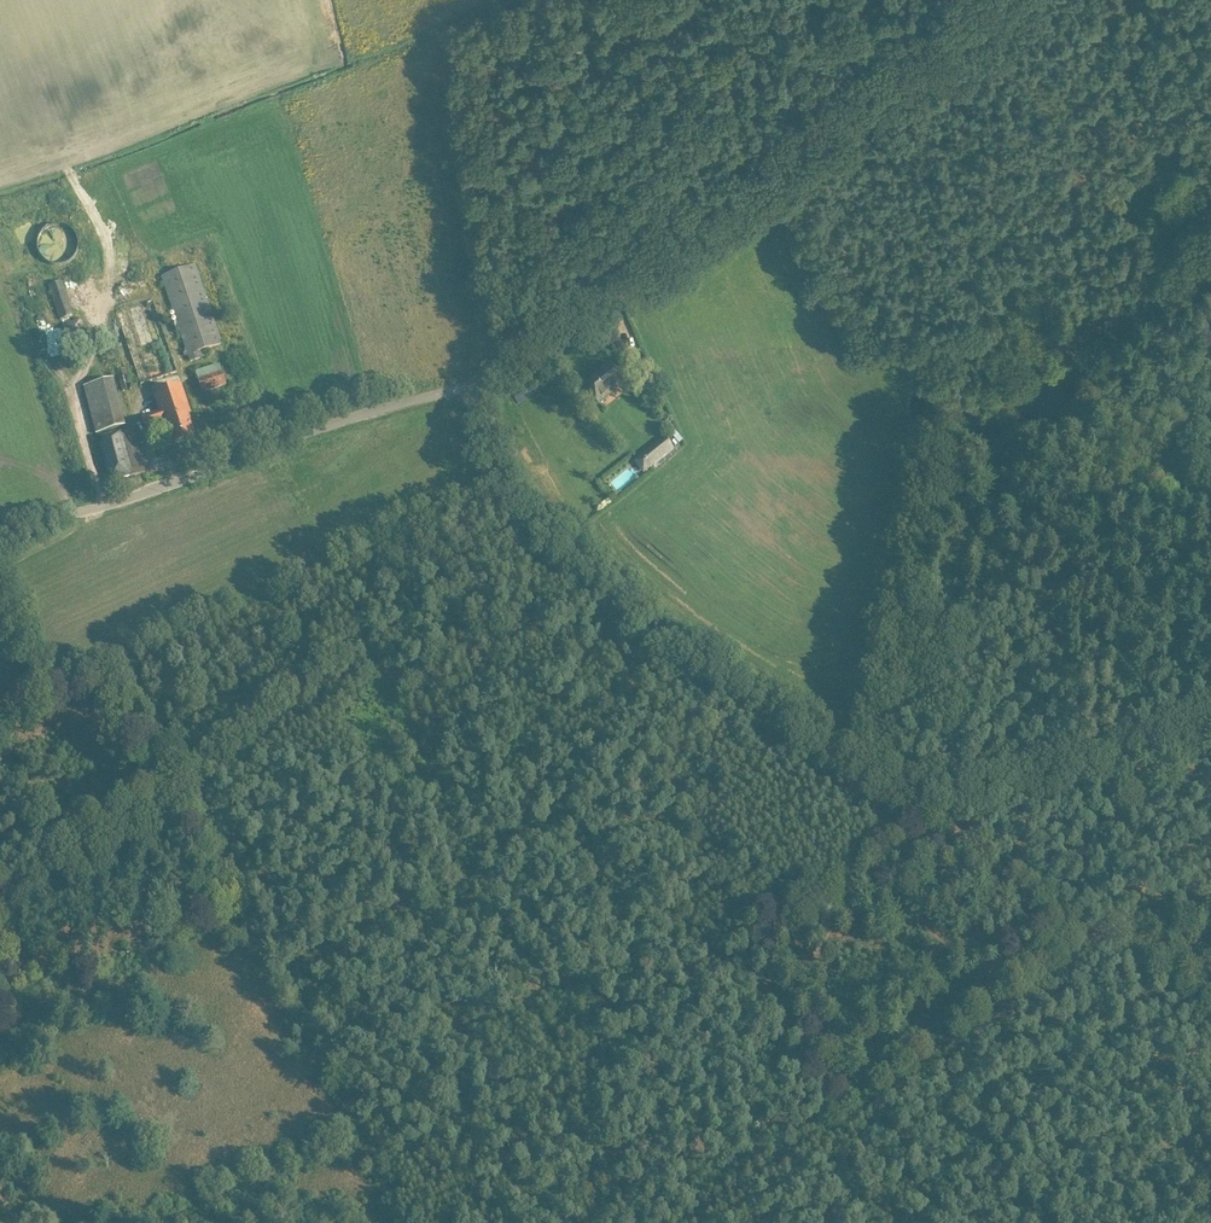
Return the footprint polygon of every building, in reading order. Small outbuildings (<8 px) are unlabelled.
[(37,243),(37,245),(37,247),(37,249),(38,251),(38,252),(39,254),(40,256),(41,257),(42,259),(43,260),(44,261),(46,262),(47,263),(49,264),(51,265),(52,265),(54,266),(56,266),(58,266),(60,266),(61,266),(63,265),(65,265),(67,264),(68,263),(70,262),(71,261),(73,260),(74,258),(75,257),(76,256),(77,254),(77,252),(78,250),(78,249),(79,247),(79,245),(79,243),(78,241),(78,240),(77,238),(77,236),(76,235),(75,233),(74,232),(73,230),(71,229),(70,228),(68,227),(67,226),(65,226),(63,225),(61,225),(60,224),(58,224),(56,224),(54,225),(52,225),(51,226),(49,226),(47,227),(46,228),(44,229),(43,230),(42,232),(41,233),(40,235),(39,236),(38,238),(38,240),(37,242),(37,243)] [(222,344),(197,269),(196,265),(163,276),(164,280),(188,354),(191,361),(205,356),(204,352),(203,350),(222,344)] [(54,287),(63,314),(71,311),(62,284),(54,287)] [(87,337),(81,319),(63,325),(69,343),(87,337)] [(1201,343),(1207,357),(1210,355),(1210,339),(1201,343)] [(195,371),(198,380),(202,392),(226,384),(219,363),(195,371)] [(584,386),(592,395),(599,403),(625,381),(610,363),(584,386)] [(132,388),(125,367),(115,370),(122,391),(132,388)] [(125,423),(113,378),(85,385),(97,430),(125,423)] [(160,411),(142,417),(146,427),(167,420),(175,444),(195,437),(187,414),(191,412),(182,385),(154,394),(160,411)] [(634,397),(642,400),(646,392),(637,388),(634,397)] [(665,428),(671,435),(676,430),(670,423),(665,428)] [(134,429),(98,438),(109,481),(145,473),(134,429)] [(665,436),(672,446),(680,441),(677,436),(672,439),(668,434),(665,436)] [(672,448),(664,438),(641,457),(649,467),(672,448)]
